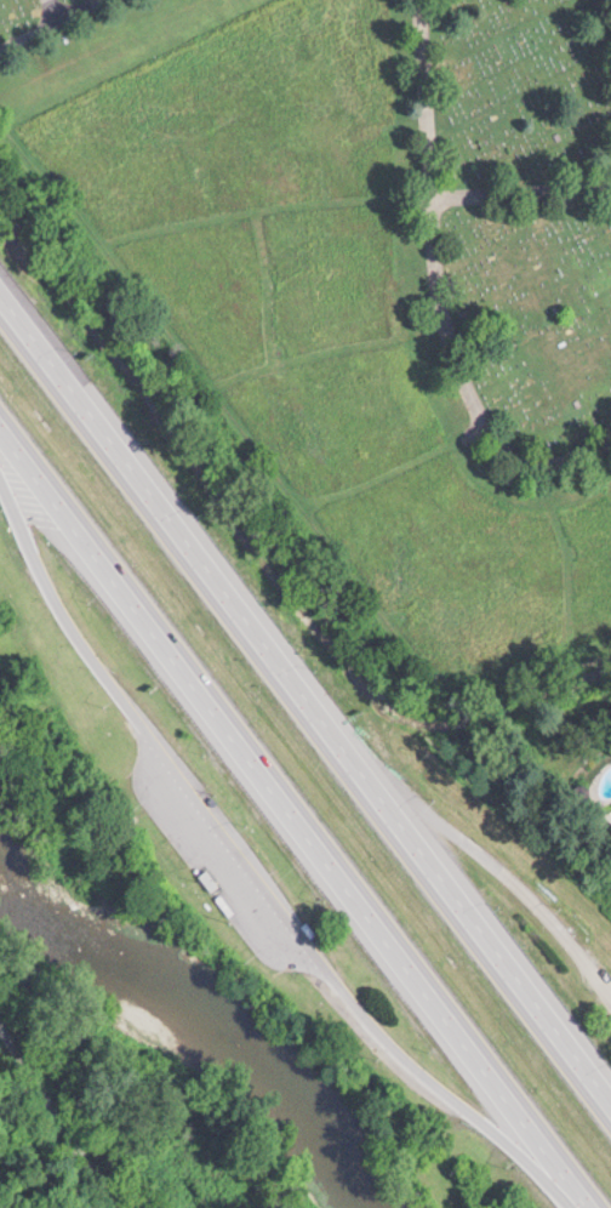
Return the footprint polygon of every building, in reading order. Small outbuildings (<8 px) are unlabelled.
[(201,874),(213,889),(220,883),(207,869),(201,874)]
